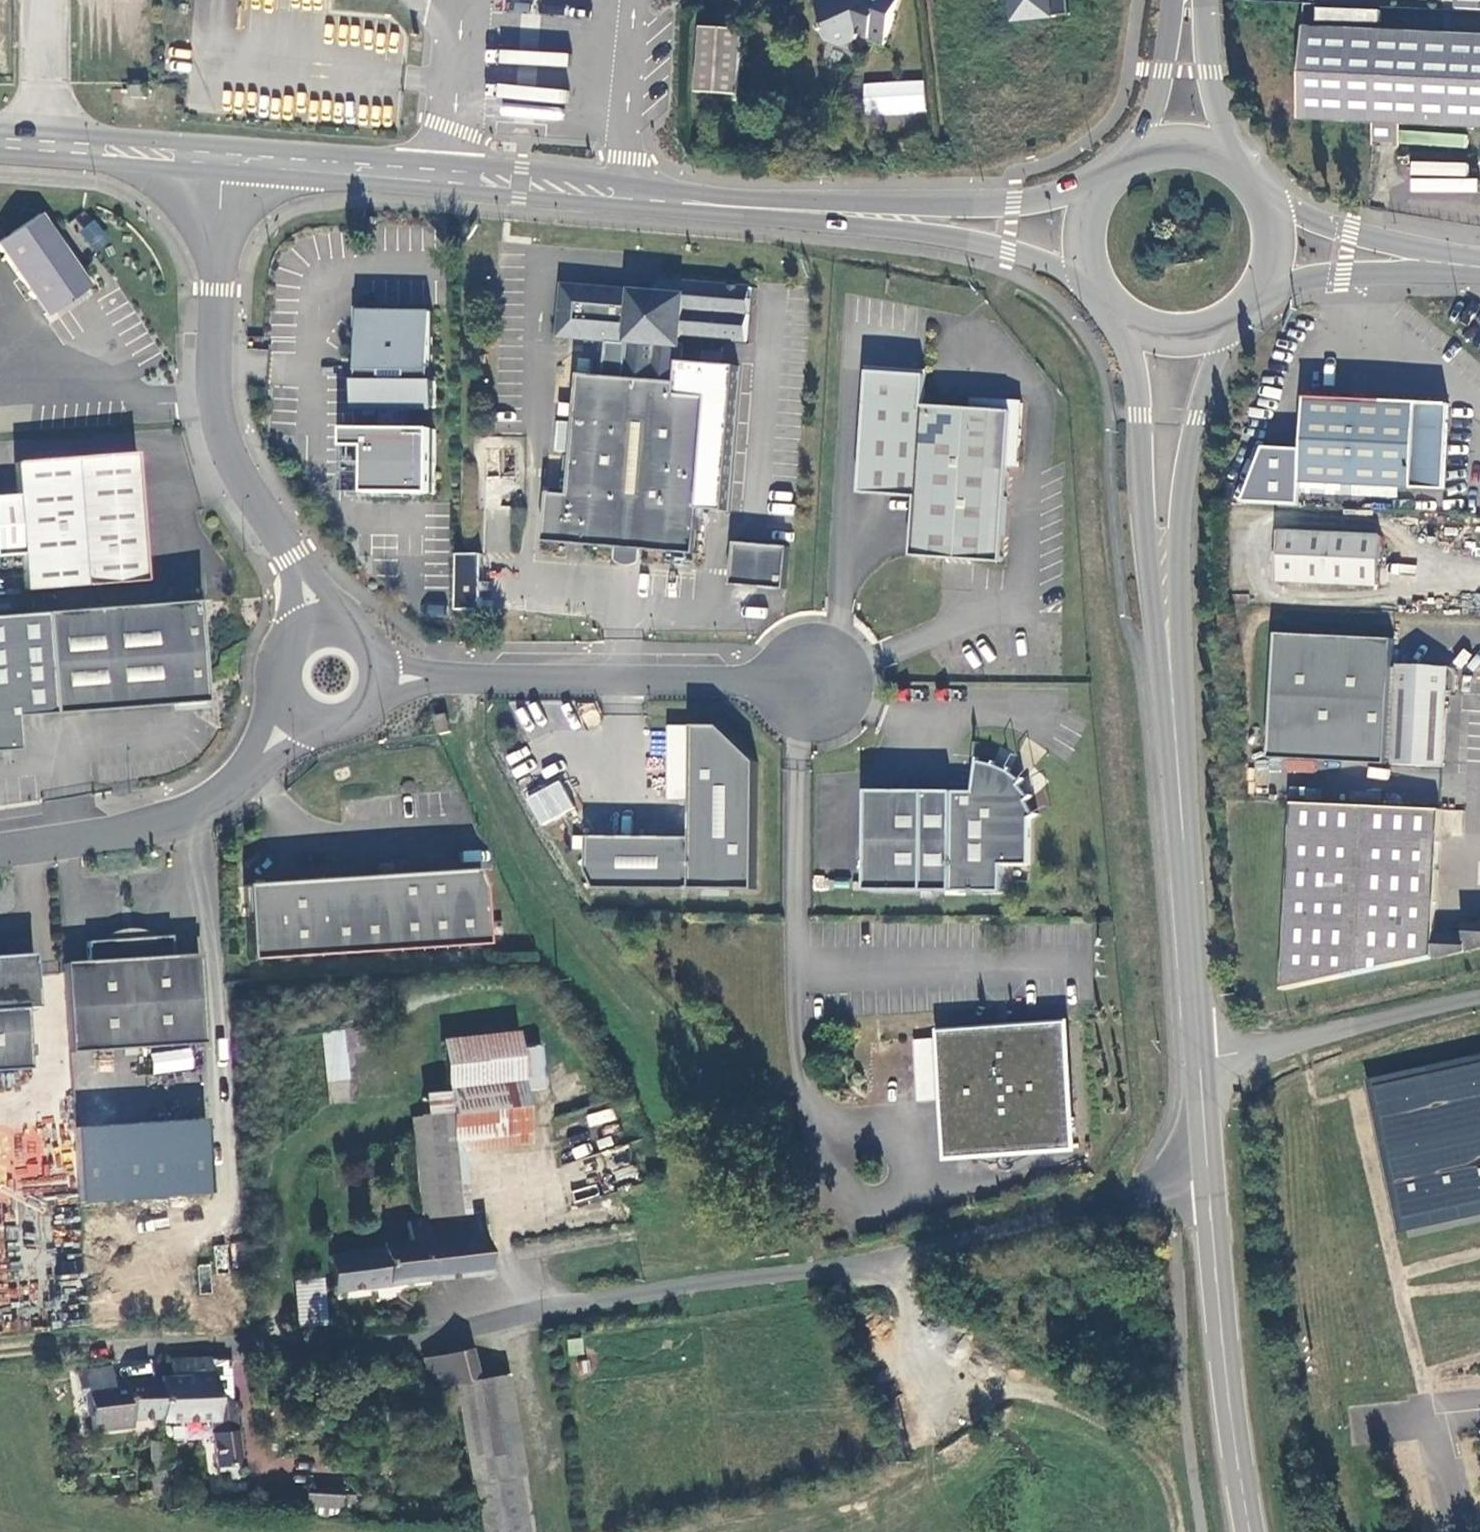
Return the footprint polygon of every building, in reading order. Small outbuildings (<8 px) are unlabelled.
[(893,19),(878,13),(884,0),(837,0),(815,10),(823,28),(822,34),(829,49),(840,52),(854,46),(856,40),(867,43),(866,45),(881,50),(893,19)] [(900,0),(884,0),(878,13),(893,19),(900,0)] [(1017,21),(1070,16),(1069,0),(1015,0),(1017,21)] [(1479,12),(1479,0),(1456,0),(1456,10),(1479,12)] [(1403,124),(1479,128),(1479,37),(1303,28),(1298,119),(1375,123),(1403,124)] [(738,100),(741,35),(701,33),(697,98),(738,100)] [(862,85),(865,117),(926,111),(923,79),(862,85)] [(149,87),(133,87),(132,99),(149,100),(149,87)] [(1402,148),(1403,124),(1375,123),(1374,147),(1402,148)] [(0,241),(0,250),(46,316),(89,287),(39,214),(0,241)] [(95,250),(109,239),(94,219),(79,229),(95,250)] [(643,551),(696,555),(700,506),(709,398),(679,396),(680,384),(679,384),(681,360),(683,337),(746,342),(751,288),(659,280),(658,293),(564,285),(559,337),(629,343),(626,378),(580,375),(570,495),(549,493),(545,542),(618,549),(619,549),(620,536),(642,538),(641,550),(643,551)] [(376,432),(370,436),(370,471),(356,471),(356,494),(435,494),(435,430),(407,430),(407,410),(428,410),(428,408),(435,408),(435,382),(432,382),(432,312),(359,312),(359,329),(361,329),(361,381),(357,381),(357,407),(364,407),(364,410),(385,410),(384,430),(376,432)] [(740,365),(681,360),(679,384),(680,384),(679,396),(709,398),(700,506),(727,509),(740,365)] [(870,373),(869,388),(862,495),(917,499),(913,558),(1003,564),(1010,468),(1019,469),(1024,405),(974,402),(973,410),(926,407),(928,375),(903,373),(902,375),(870,373)] [(1448,406),(1305,399),(1301,482),(1444,490),(1448,406)] [(370,471),(370,436),(366,439),(360,447),(356,456),(356,471),(370,471)] [(134,453),(15,464),(25,590),(144,581),(134,453)] [(511,552),(512,509),(487,508),(485,551),(511,552)] [(1381,537),(1281,532),(1279,581),(1379,585),(1381,537)] [(642,538),(620,536),(619,549),(618,549),(616,561),(619,564),(624,566),(633,567),(636,566),(642,563),(643,551),(641,550),(642,538)] [(790,547),(735,543),(732,586),(786,590),(790,547)] [(480,554),(454,553),(451,608),(477,609),(480,554)] [(52,613),(60,715),(193,704),(202,704),(194,602),(52,613)] [(52,613),(0,617),(0,752),(15,751),(13,718),(60,715),(52,613)] [(1388,762),(1393,762),(1393,765),(1443,768),(1447,692),(1456,693),(1457,677),(1456,674),(1455,672),(1454,671),(1454,670),(1451,669),(1450,669),(1449,668),(1398,666),(1397,669),(1392,669),(1393,640),(1276,635),(1270,760),(1387,765),(1388,762)] [(436,717),(440,735),(451,733),(447,715),(436,717)] [(597,889),(757,891),(758,763),(721,727),(695,726),(694,838),(589,837),(589,871),(597,889)] [(690,800),(690,727),(670,727),(670,799),(690,800)] [(1028,866),(1028,819),(1024,802),(1016,786),(1006,772),(990,765),(978,762),(971,761),(971,792),(867,791),(865,892),(999,893),(999,866),(1028,866)] [(526,795),(538,825),(574,811),(561,780),(526,795)] [(1441,811),(1292,804),(1283,999),(1479,958),(1479,936),(1467,936),(1435,934),(1441,811)] [(481,888),(474,871),(244,885),(249,961),(484,946),(481,888)] [(1467,936),(1479,936),(1479,928),(1468,927),(1467,936)] [(87,962),(62,964),(68,1054),(202,1045),(196,955),(170,957),(169,937),(85,942),(87,962)] [(26,1064),(22,1004),(35,1003),(31,949),(0,951),(0,1066),(26,1064)] [(338,1096),(331,1028),(312,1030),(319,1098),(338,1096)] [(1018,1034),(1018,1028),(987,1030),(987,1036),(944,1039),(951,1158),(967,1156),(977,1162),(983,1165),(987,1166),(994,1167),(1005,1167),(1012,1167),(1018,1165),(1025,1162),(1031,1158),(1039,1151),(1070,1149),(1062,1031),(1018,1034)] [(996,1037),(945,1040),(949,1103),(960,1102),(964,1155),(1042,1150),(1040,1123),(1066,1121),(1060,1032),(1009,1036),(1010,1040),(996,1040),(996,1037)] [(446,1109),(449,1134),(525,1125),(514,1036),(438,1045),(446,1109)] [(1426,1069),(1435,1111),(1443,1109),(1445,1119),(1385,1133),(1404,1219),(1479,1202),(1479,1056),(1426,1069)] [(1426,1069),(1366,1083),(1400,1230),(1479,1213),(1479,1202),(1404,1219),(1385,1133),(1445,1119),(1443,1109),(1435,1111),(1426,1069)] [(427,1137),(449,1134),(446,1109),(425,1112),(427,1137)] [(205,1121),(76,1129),(81,1204),(210,1196),(205,1121)] [(422,1219),(459,1213),(449,1134),(427,1137),(413,1139),(422,1219)] [(461,1230),(478,1229),(478,1211),(459,1213),(461,1230)] [(328,1293),(481,1274),(478,1229),(461,1230),(459,1213),(422,1219),(422,1236),(376,1241),(376,1250),(325,1256),(328,1293)] [(328,1293),(325,1256),(317,1257),(320,1294),(328,1293)] [(285,1297),(311,1295),(309,1282),(285,1285),(285,1297)] [(312,1308),(311,1295),(285,1297),(286,1310),(312,1308)] [(286,1310),(289,1339),(315,1339),(312,1308),(286,1310)] [(430,1389),(453,1386),(453,1385),(476,1380),(469,1350),(444,1356),(422,1359),(430,1389)] [(228,1396),(226,1360),(209,1359),(169,1360),(170,1379),(159,1379),(160,1420),(160,1422),(208,1420),(217,1478),(231,1478),(229,1463),(235,1462),(228,1396)] [(160,1420),(159,1379),(157,1379),(157,1382),(125,1383),(112,1384),(110,1369),(75,1373),(78,1391),(87,1391),(92,1432),(129,1428),(129,1422),(160,1420)] [(470,1484),(473,1485),(481,1531),(519,1531),(493,1378),(477,1381),(476,1380),(453,1385),(453,1386),(464,1451),(470,1484)] [(152,1498),(166,1498),(163,1443),(150,1443),(152,1498)] [(297,1495),(295,1521),(342,1524),(344,1502),(334,1502),(334,1497),(297,1495)]
